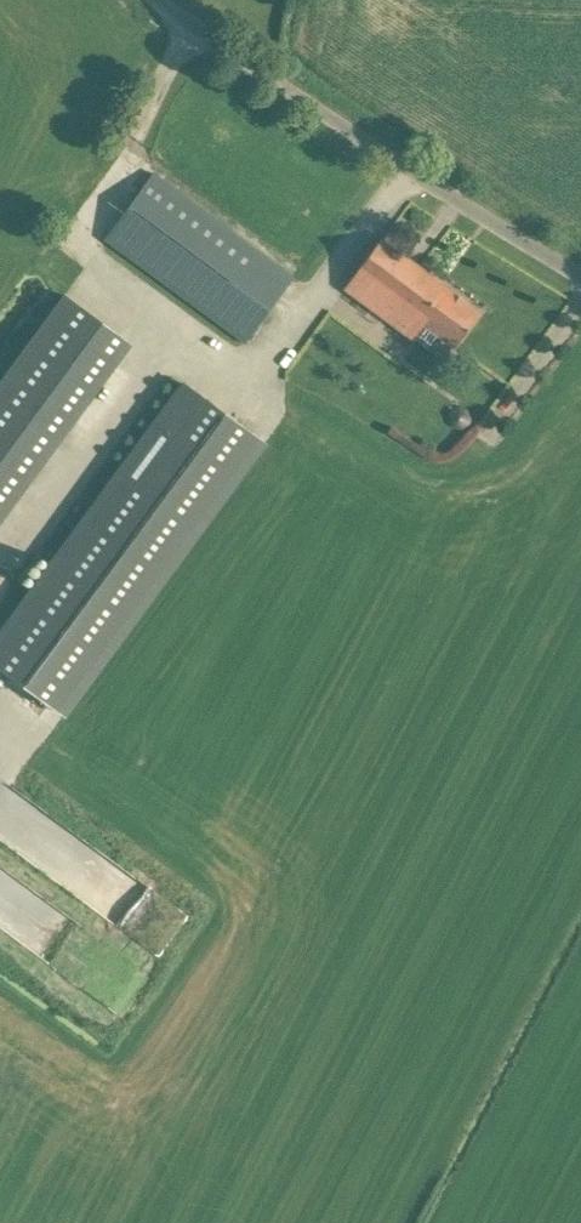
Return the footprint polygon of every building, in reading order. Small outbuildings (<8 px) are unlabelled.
[(105,239),(245,342),(294,275),(154,173),(105,239)] [(381,238),(344,288),(413,338),(424,323),(455,346),(480,311),(381,238)] [(117,364),(50,314),(0,382),(0,522),(117,364)] [(65,714),(265,442),(183,382),(0,630),(0,666),(65,714)]
